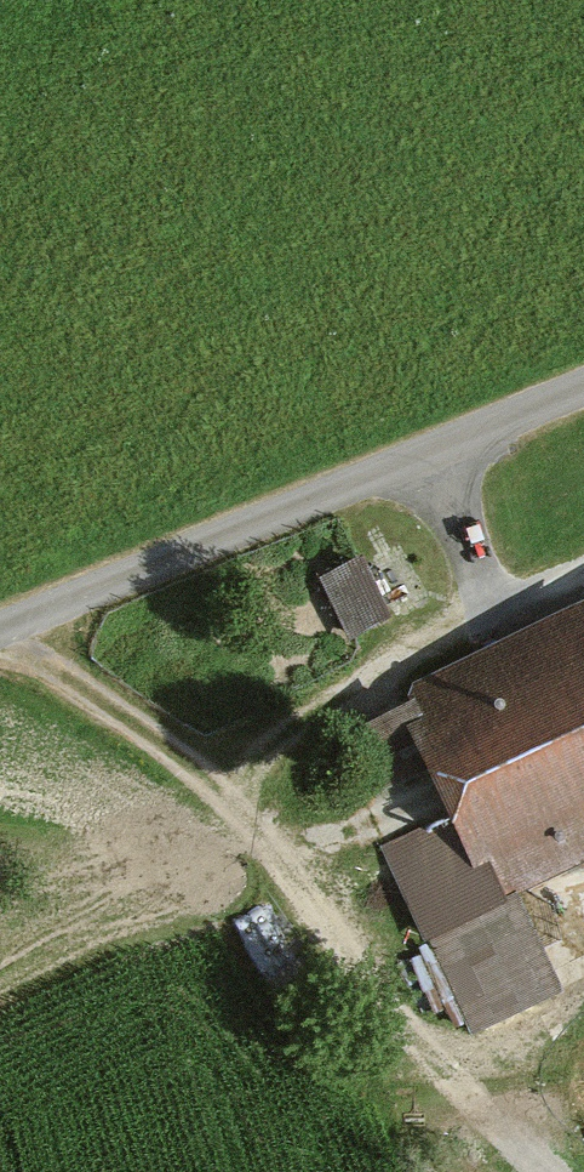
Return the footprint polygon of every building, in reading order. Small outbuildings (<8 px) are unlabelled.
[(413,685),(421,704),(332,744),(360,806),(425,777),(446,821),(385,848),(472,1038),(562,997),(515,894),(583,863),(583,607),(413,685)]
